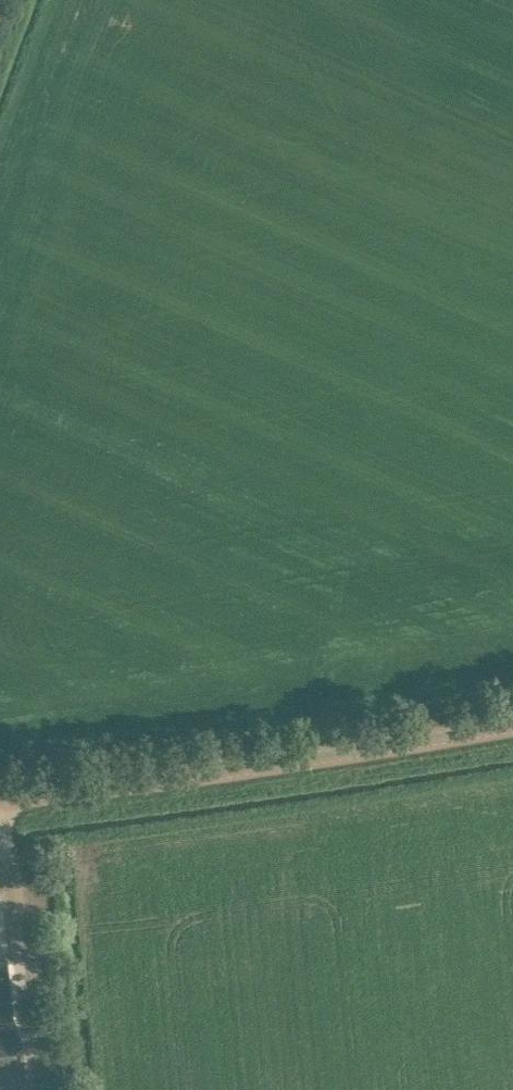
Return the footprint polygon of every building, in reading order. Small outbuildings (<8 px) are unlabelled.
[(7,961),(0,961),(0,1089),(20,1089),(7,961)]
